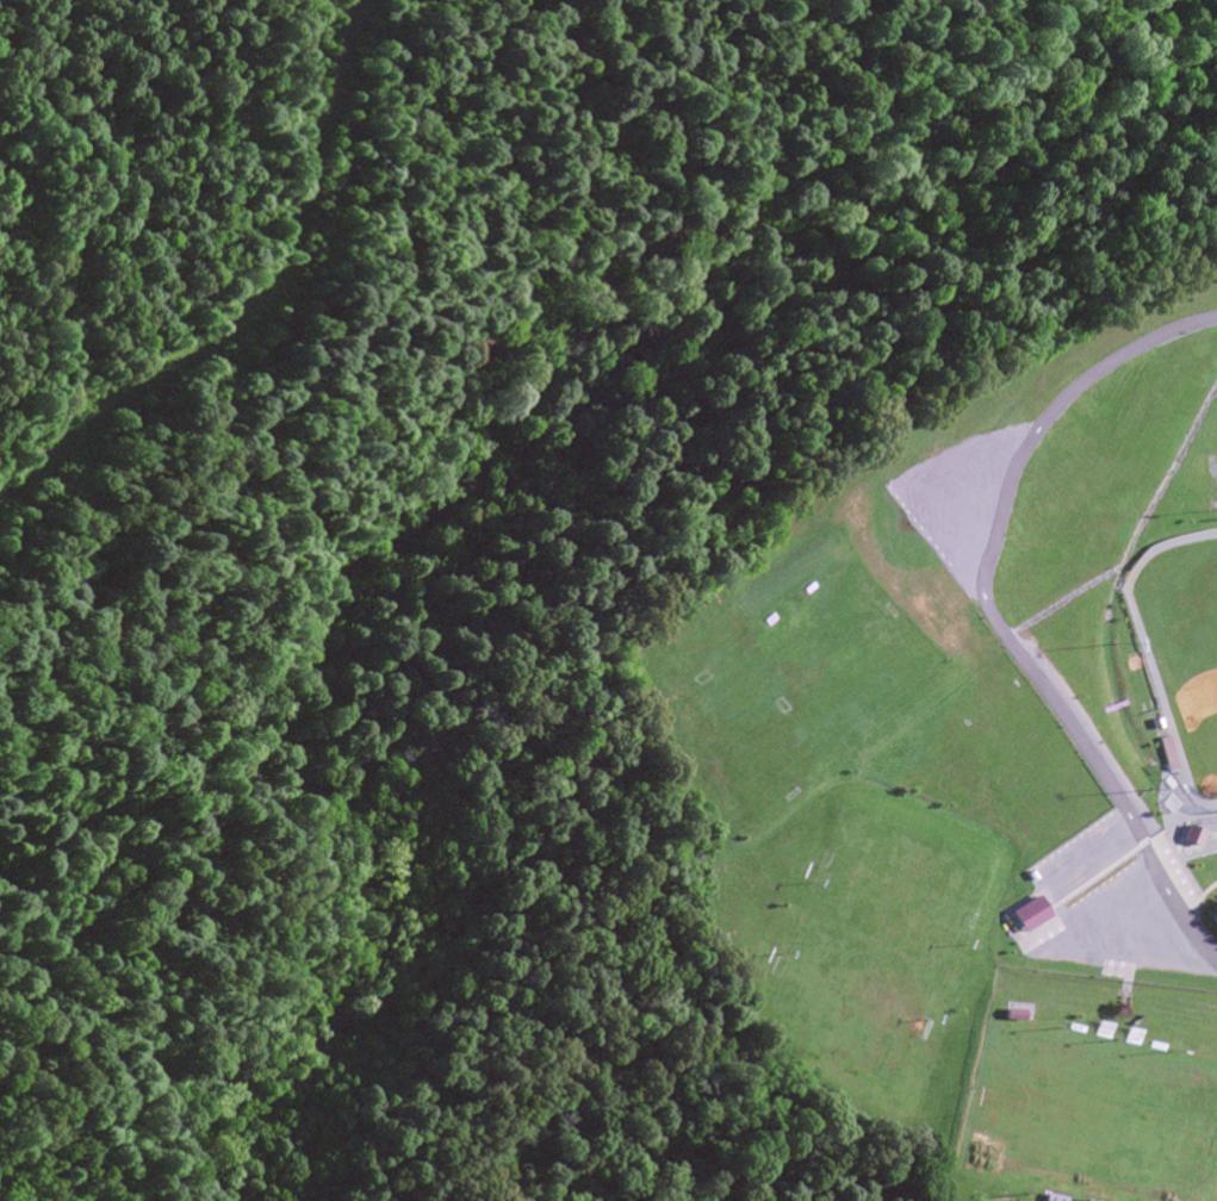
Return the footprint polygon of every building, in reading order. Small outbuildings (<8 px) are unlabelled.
[(1012,909),(1038,894),(1050,914),(1024,929),(1012,909)]
